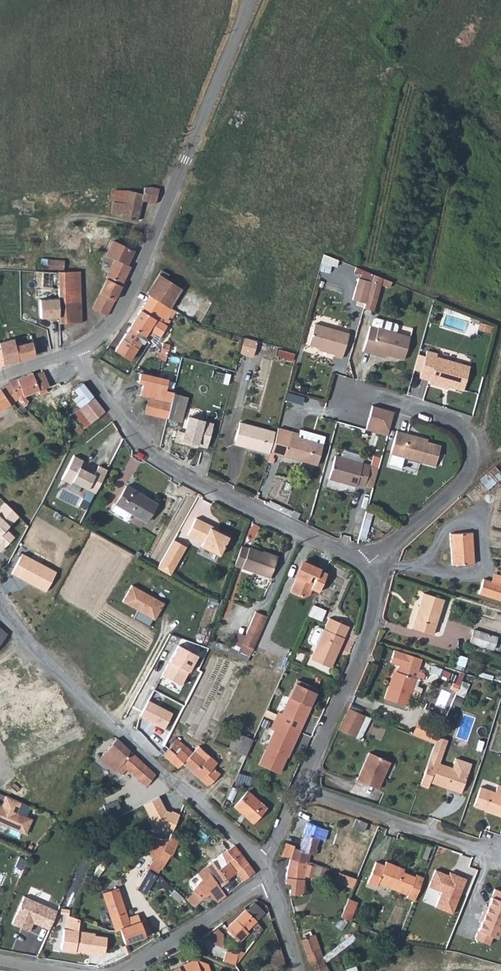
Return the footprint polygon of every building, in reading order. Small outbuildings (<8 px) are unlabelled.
[(143,197),(156,199),(158,184),(151,183),(142,183),(141,189),(127,187),(124,199),(113,197),(112,210),(123,212),(123,214),(138,217),(143,197)] [(121,285),(129,266),(127,265),(133,251),(112,240),(106,256),(115,260),(108,275),(92,308),(107,316),(122,286),(121,285)] [(66,257),(43,255),(43,261),(50,262),(50,265),(61,266),(66,267),(66,257)] [(333,274),(338,259),(325,255),(320,270),(333,274)] [(83,267),(66,267),(61,266),(61,269),(60,276),(61,299),(42,300),(43,319),(61,319),(62,324),(82,323),(83,267)] [(171,304),(183,284),(167,275),(170,270),(163,266),(148,289),(171,304)] [(36,284),(60,285),(60,276),(61,269),(42,268),(36,268),(36,284)] [(373,278),(383,281),(384,275),(375,272),(373,278)] [(354,295),(367,299),(373,278),(360,274),(354,295)] [(383,281),(373,278),(367,299),(377,302),(383,281)] [(176,306),(199,321),(213,298),(185,281),(183,284),(171,304),(176,306)] [(174,308),(176,306),(171,304),(148,289),(147,290),(150,292),(130,322),(149,334),(150,335),(155,328),(161,332),(170,318),(167,316),(172,308),(174,308)] [(374,347),(387,350),(405,356),(412,333),(398,328),(400,322),(398,319),(377,313),(374,314),(373,321),(372,321),(364,347),(373,350),(374,347)] [(336,348),(335,351),(335,353),(343,355),(350,330),(315,319),(310,341),(319,344),(336,348)] [(149,334),(130,322),(115,346),(130,356),(142,336),(146,338),(149,334)] [(255,354),(259,338),(246,334),(241,351),(255,354)] [(18,357),(36,351),(32,337),(26,339),(25,338),(15,341),(18,357)] [(18,358),(18,357),(15,341),(0,345),(3,363),(18,358)] [(295,350),(279,346),(278,353),(293,357),(295,350)] [(439,378),(450,381),(465,386),(472,361),(438,352),(438,349),(429,346),(427,351),(422,367),(421,373),(431,375),(430,379),(438,381),(439,378)] [(167,358),(169,350),(163,349),(160,348),(157,355),(167,358)] [(415,365),(422,367),(427,351),(420,349),(415,365)] [(48,383),(42,366),(21,374),(18,376),(25,388),(19,392),(22,395),(20,396),(30,407),(32,409),(36,404),(26,392),(38,387),(39,389),(45,387),(45,384),(48,383)] [(171,400),(176,381),(139,370),(133,389),(171,400)] [(25,388),(18,376),(11,379),(12,380),(19,392),(25,388)] [(19,392),(12,380),(0,389),(0,410),(15,400),(25,411),(30,407),(20,396),(22,395),(19,392)] [(78,396),(67,404),(71,408),(83,424),(95,415),(105,407),(85,381),(73,391),(78,396)] [(166,418),(170,403),(170,402),(149,396),(146,405),(145,411),(166,418)] [(374,401),(368,421),(381,424),(380,429),(389,431),(396,407),(374,401)] [(105,407),(95,415),(103,425),(113,417),(105,407)] [(214,425),(191,418),(186,435),(176,432),(173,442),(197,449),(198,446),(207,449),(214,425)] [(247,440),(245,444),(268,450),(274,429),(239,419),(234,437),(247,440)] [(300,429),(278,422),(271,447),(318,461),(323,441),(299,434),(300,429)] [(426,436),(426,433),(399,426),(393,450),(438,462),(444,441),(431,437),(426,436)] [(372,463),(337,452),(330,475),(357,483),(358,480),(366,482),(372,463)] [(75,456),(59,486),(78,496),(83,488),(87,490),(80,506),(86,509),(95,494),(108,470),(100,466),(95,476),(82,469),(86,461),(75,456)] [(156,503),(126,484),(111,509),(122,515),(122,518),(124,520),(128,519),(131,514),(145,521),(156,503)] [(5,504),(0,510),(0,552),(14,538),(5,529),(17,516),(5,504)] [(211,526),(212,523),(197,515),(187,532),(202,540),(200,544),(219,554),(229,535),(217,529),(211,526)] [(475,529),(453,529),(452,560),(475,560),(475,529)] [(173,538),(166,550),(179,557),(186,545),(173,538)] [(242,547),(235,566),(271,580),(277,562),(264,557),(265,555),(251,549),(250,550),(242,547)] [(166,550),(157,566),(170,574),(179,557),(166,550)] [(23,552),(12,572),(46,590),(57,570),(23,552)] [(264,557),(277,562),(279,558),(265,553),(265,555),(264,557)] [(319,587),(327,568),(320,565),(320,563),(305,557),(301,565),(304,566),(302,572),(299,571),(292,587),(304,591),(310,589),(312,584),(319,587)] [(490,578),(500,581),(500,573),(492,570),(490,578)] [(490,578),(482,576),(478,590),(500,597),(500,581),(490,578)] [(164,603),(131,585),(122,602),(138,611),(133,619),(148,626),(153,618),(155,619),(164,603)] [(442,595),(421,589),(410,625),(431,631),(442,595)] [(322,621),(326,610),(314,605),(310,615),(322,621)] [(253,650),(268,618),(255,613),(241,644),(253,650)] [(332,666),(337,656),(335,655),(341,642),(343,643),(351,624),(332,615),(312,656),(332,666)] [(9,632),(0,623),(0,642),(9,632)] [(496,633),(472,626),(468,637),(492,645),(496,633)] [(178,645),(161,675),(180,685),(196,655),(178,645)] [(418,667),(422,655),(395,646),(391,659),(399,662),(393,680),(389,679),(384,696),(407,703),(415,674),(422,676),(424,672),(423,669),(418,667)] [(365,691),(376,665),(369,662),(358,688),(365,691)] [(263,761),(281,769),(289,752),(290,752),(298,735),(293,733),(297,725),(301,717),(305,719),(319,684),(301,676),(287,710),(283,708),(275,726),(280,727),(273,743),(271,743),(263,761)] [(456,686),(459,680),(453,677),(450,684),(456,686)] [(175,714),(149,700),(140,716),(166,730),(175,714)] [(366,713),(350,707),(341,727),(355,734),(366,713)] [(363,737),(374,714),(366,713),(355,734),(363,737)] [(293,733),(298,735),(305,719),(301,717),(297,725),(293,733)] [(416,719),(411,736),(435,743),(438,732),(441,726),(416,719)] [(246,756),(253,739),(236,732),(229,748),(246,756)] [(430,784),(448,789),(449,787),(463,792),(472,764),(455,759),(452,769),(439,765),(448,735),(438,732),(435,743),(422,785),(429,787),(430,784)] [(123,760),(147,782),(148,783),(158,772),(126,743),(117,735),(99,755),(105,760),(107,758),(117,766),(123,760)] [(172,745),(166,752),(180,766),(185,760),(191,754),(182,746),(178,750),(172,745)] [(191,754),(185,760),(209,785),(220,773),(196,748),(191,754)] [(391,758),(370,750),(359,778),(380,787),(391,758)] [(115,769),(117,766),(107,758),(105,760),(115,769)] [(490,812),(489,814),(500,817),(500,786),(498,785),(495,794),(480,789),(475,808),(486,811),(487,809),(490,810),(490,812)] [(266,805),(247,789),(235,803),(254,819),(266,805)] [(19,829),(25,814),(10,807),(14,797),(0,791),(0,821),(19,829)] [(160,798),(144,805),(153,823),(173,833),(175,828),(180,815),(171,811),(171,813),(167,811),(160,798)] [(293,855),(310,861),(314,850),(318,851),(320,846),(324,848),(332,826),(311,818),(310,822),(302,819),(298,829),(306,832),(301,845),(298,844),(293,855)] [(376,831),(380,823),(370,819),(366,827),(376,831)] [(183,832),(175,828),(173,833),(171,837),(170,838),(178,842),(183,832)] [(298,843),(288,840),(284,852),(293,855),(298,844),(298,843)] [(240,869),(247,877),(248,878),(259,869),(251,859),(250,860),(237,843),(227,851),(230,856),(220,864),(213,856),(206,861),(207,863),(222,882),(230,876),(240,869)] [(290,887),(303,887),(305,878),(308,867),(314,869),(316,863),(310,861),(293,855),(287,879),(292,881),(290,887)] [(407,896),(416,899),(426,875),(417,871),(416,874),(408,871),(408,873),(404,872),(405,869),(406,866),(387,858),(386,862),(377,859),(368,881),(377,885),(379,881),(409,894),(407,896)] [(222,882),(207,863),(198,871),(204,876),(195,885),(206,896),(211,890),(221,883),(222,882)] [(325,875),(330,867),(324,865),(320,873),(325,875)] [(155,872),(142,867),(140,873),(152,878),(155,872)] [(336,880),(352,886),(356,876),(340,871),(336,880)] [(435,871),(428,887),(442,893),(435,908),(452,916),(467,879),(450,872),(448,876),(435,871)] [(232,878),(230,876),(222,882),(221,883),(222,885),(232,878)] [(220,899),(229,892),(222,885),(221,883),(211,890),(220,899)] [(120,929),(126,945),(129,944),(145,939),(151,936),(145,920),(130,925),(117,888),(101,894),(115,931),(120,929)] [(475,940),(490,946),(493,939),(498,942),(500,936),(500,891),(495,889),(475,940)] [(349,894),(341,913),(350,917),(358,898),(349,894)] [(23,895),(11,923),(29,930),(33,921),(48,928),(56,909),(23,895)] [(251,928),(259,918),(249,907),(229,927),(241,940),(252,929),(251,928)] [(63,927),(61,948),(91,951),(92,949),(105,950),(107,935),(95,934),(95,931),(63,927)] [(302,932),(309,951),(322,945),(317,932),(313,933),(311,928),(302,932)] [(309,951),(316,970),(331,970),(322,945),(309,951)] [(219,947),(217,956),(229,959),(231,950),(219,947)] [(200,961),(199,959),(179,964),(183,970),(205,970),(200,961)]
